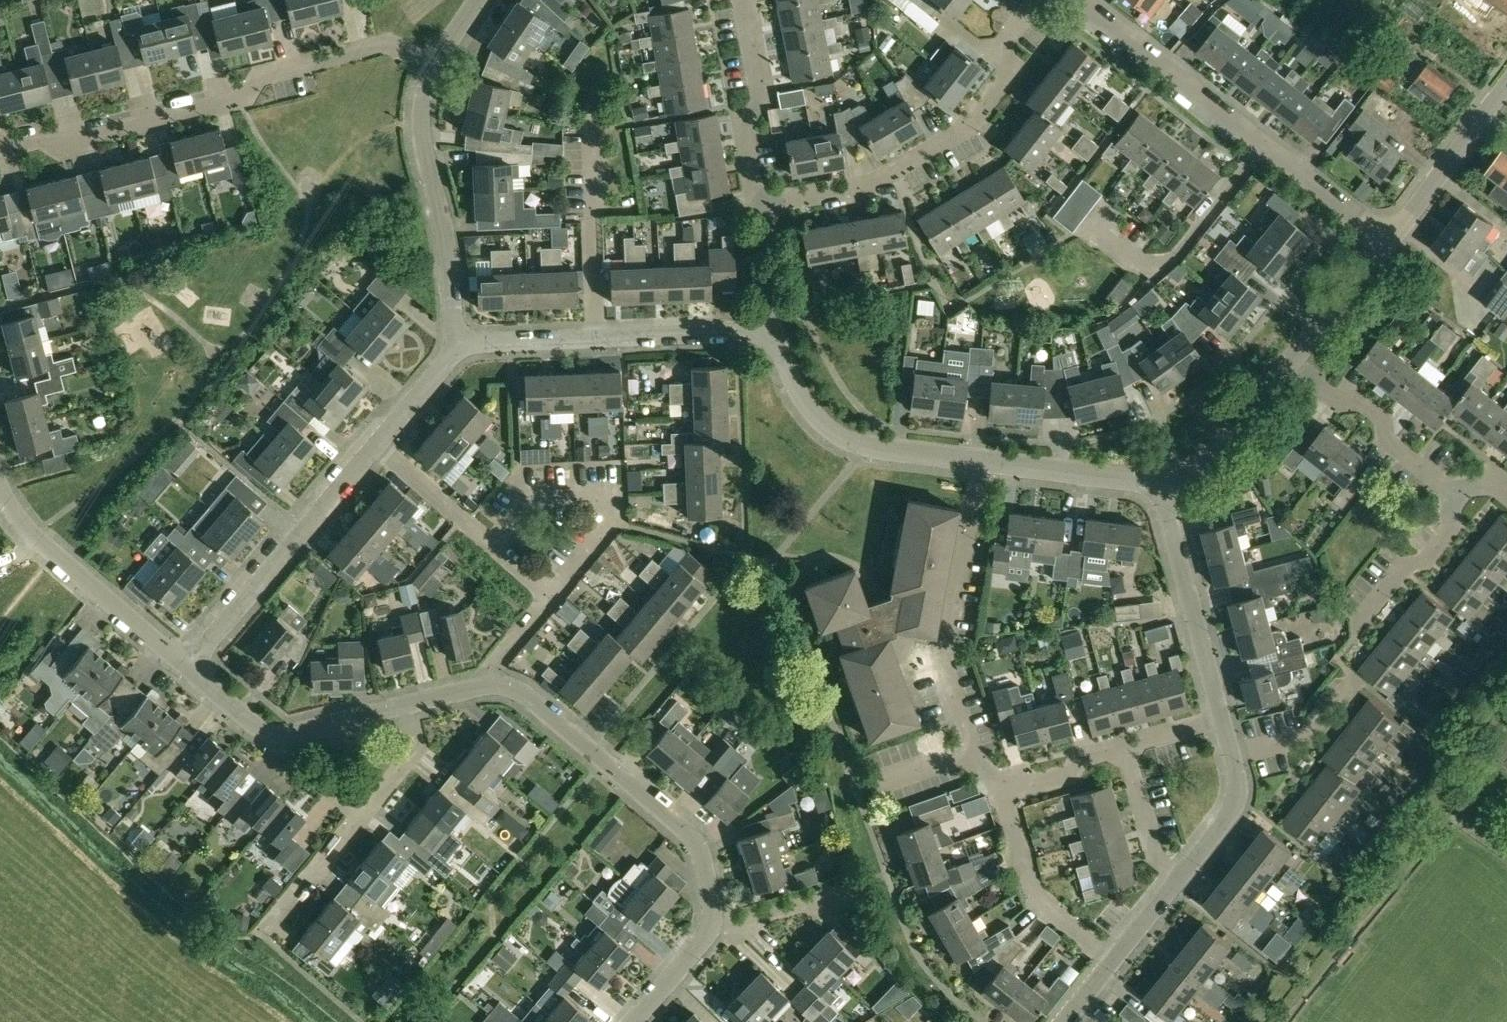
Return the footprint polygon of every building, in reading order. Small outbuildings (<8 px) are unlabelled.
[(110,0),(77,0),(80,10),(110,0)] [(238,13),(247,48),(272,42),(267,23),(278,20),(276,9),(274,0),(261,0),(263,7),(238,13)] [(276,9),(287,6),(292,24),(317,18),(313,0),(274,0),(276,9)] [(317,18),(343,11),(340,0),(313,0),(317,18)] [(543,3),(547,7),(548,6),(564,21),(571,14),(560,0),(545,0),(543,3)] [(632,14),(634,24),(650,21),(652,36),(653,41),(693,34),(689,9),(684,10),(682,0),(679,0),(662,4),(648,7),(648,11),(632,14)] [(777,7),(782,32),(821,24),(820,20),(817,6),(832,3),(831,0),(812,0),(777,7)] [(931,33),(939,23),(931,17),(909,0),(888,0),(931,33)] [(931,17),(938,7),(954,20),(969,0),(909,0),(931,17)] [(1142,8),(1152,15),(1163,0),(1132,0),(1142,8)] [(1226,3),(1240,13),(1251,22),(1258,13),(1264,5),(1258,0),(1230,0),(1226,3)] [(1405,9),(1419,20),(1428,9),(1417,0),(1411,0),(1405,9)] [(1506,13),(1506,0),(1490,0),(1506,13)] [(173,17),(162,20),(171,55),(195,49),(190,30),(202,27),(199,14),(200,14),(197,2),(184,5),(171,8),(173,17)] [(1192,2),(1186,10),(1198,20),(1204,12),(1192,2)] [(518,3),(504,23),(533,43),(540,33),(547,23),(556,29),(564,34),(571,28),(564,21),(548,6),(547,7),(537,16),(518,3)] [(1264,5),(1258,13),(1277,28),(1284,20),(1281,18),(1264,5)] [(1186,10),(1179,17),(1191,28),(1192,27),(1198,20),(1186,10)] [(136,11),(121,15),(122,18),(122,21),(129,46),(139,43),(144,62),(171,55),(162,20),(144,25),(142,14),(136,11)] [(200,14),(199,14),(202,27),(205,39),(216,36),(221,55),(247,48),(238,13),(213,19),(211,11),(200,14)] [(1277,28),(1273,33),(1286,44),(1290,38),(1301,25),(1285,13),(1281,18),(1284,20),(1277,28)] [(821,24),(782,32),(787,57),(826,49),(825,45),(822,30),(837,27),(835,17),(820,20),(821,24)] [(115,45),(91,51),(100,86),(124,80),(119,61),(131,57),(129,46),(122,21),(122,18),(109,21),(115,45)] [(29,67),(18,70),(27,105),(51,98),(46,80),(58,76),(52,51),(50,43),(44,20),(31,24),(36,44),(24,47),(29,67)] [(1219,26),(1199,51),(1217,64),(1237,40),(1241,35),(1223,21),(1219,26)] [(504,23),(488,45),(508,59),(502,73),(504,73),(504,72),(530,83),(531,80),(533,77),(533,75),(519,65),(533,43),(504,23)] [(868,27),(855,29),(858,41),(870,38),(868,27)] [(629,31),(618,35),(621,43),(632,39),(629,31)] [(652,36),(636,39),(638,49),(654,46),(657,61),(657,66),(698,59),(693,34),(653,41),(652,36)] [(888,35),(878,46),(886,52),(895,41),(888,35)] [(1314,35),(1304,48),(1316,57),(1321,50),(1324,52),(1328,47),(1314,35)] [(938,50),(930,60),(939,67),(966,88),(982,68),(955,47),(954,48),(945,40),(938,50)] [(1237,40),(1217,64),(1237,80),(1256,55),(1237,40)] [(869,41),(859,42),(860,52),(870,50),(869,41)] [(826,49),(787,57),(792,82),(831,75),(827,55),(842,52),(840,42),(825,45),(826,49)] [(1073,42),(1057,62),(1083,83),(1099,63),(1073,42)] [(1401,44),(1387,61),(1415,83),(1410,89),(1423,99),(1427,93),(1441,103),(1456,84),(1430,64),(1429,65),(1401,44)] [(52,51),(58,76),(69,74),(74,93),(100,86),(91,51),(79,54),(76,45),(64,48),(52,51)] [(1256,55),(1237,80),(1256,95),(1275,70),(1266,62),(1272,54),(1263,46),(1256,55)] [(1321,50),(1316,57),(1317,58),(1329,68),(1335,60),(1324,52),(1321,50)] [(572,52),(564,64),(573,71),(581,58),(572,52)] [(1372,55),(1361,70),(1390,93),(1398,83),(1386,73),(1389,68),(1372,55)] [(27,105),(18,70),(4,73),(0,57),(0,111),(27,105)] [(657,61),(641,64),(643,73),(658,71),(661,85),(662,90),(702,83),(698,59),(657,66),(657,61)] [(1057,62),(1041,82),(1067,103),(1083,83),(1057,62)] [(901,79),(924,105),(932,94),(950,109),(966,88),(939,67),(923,88),(906,73),(901,79)] [(1275,70),(1256,95),(1274,109),(1294,85),(1302,75),(1294,68),(1285,78),(1275,70)] [(533,77),(531,80),(540,84),(542,79),(541,74),(535,71),(533,75),(533,77)] [(474,81),(468,106),(503,114),(506,103),(509,89),(523,92),(532,95),(535,86),(530,83),(504,72),(504,73),(498,86),(474,81)] [(1294,85),(1274,109),(1293,124),(1313,99),(1303,92),(1311,82),(1302,75),(1294,85)] [(894,106),(883,113),(900,142),(922,130),(912,112),(923,106),(924,105),(901,79),(894,83),(898,91),(888,97),(894,106)] [(1041,82),(1025,102),(1035,110),(1035,109),(1052,123),(1052,122),(1067,103),(1041,82)] [(661,85),(645,88),(647,98),(662,95),(666,115),(706,108),(702,83),(662,90),(661,85)] [(802,88),(777,93),(780,109),(805,104),(802,88)] [(1368,102),(1386,117),(1396,105),(1379,90),(1368,102)] [(1114,94),(1107,102),(1123,115),(1129,107),(1114,94)] [(1313,99),(1293,124),(1313,140),(1318,134),(1329,120),(1339,128),(1356,105),(1346,97),(1336,110),(1317,94),(1313,99)] [(1107,102),(1102,109),(1118,121),(1123,115),(1107,102)] [(646,105),(631,108),(634,121),(648,118),(646,105)] [(850,107),(842,112),(854,144),(855,143),(866,137),(878,155),(900,142),(883,113),(871,120),(863,106),(859,105),(851,110),(850,107)] [(468,106),(462,132),(486,137),(485,151),(499,152),(532,155),(532,154),(532,145),(520,144),(523,131),(500,125),(503,114),(468,106)] [(1035,110),(1019,129),(1046,150),(1062,130),(1052,122),(1052,123),(1035,109),(1035,110)] [(1364,138),(1351,154),(1382,179),(1401,155),(1384,141),(1391,132),(1365,111),(1351,128),(1364,138)] [(837,133),(812,137),(819,171),(844,166),(840,147),(854,144),(842,112),(833,113),(837,133)] [(679,142),(664,145),(665,154),(681,151),(680,148),(720,141),(716,115),(676,122),(679,142)] [(1112,142),(1101,155),(1109,161),(1118,150),(1130,159),(1134,163),(1159,130),(1140,115),(1116,145),(1112,142)] [(650,126),(633,128),(636,143),(652,141),(650,126)] [(1019,129),(1004,149),(1030,170),(1046,150),(1019,129)] [(220,130),(195,136),(204,168),(207,181),(221,177),(232,175),(234,185),(246,182),(243,170),(237,146),(225,149),(220,130)] [(1130,159),(1121,170),(1130,177),(1138,166),(1150,174),(1154,178),(1179,146),(1159,130),(1134,163),(1130,159)] [(1083,133),(1077,141),(1092,154),(1099,146),(1083,133)] [(174,161),(162,164),(165,174),(166,174),(170,189),(182,186),(179,174),(204,168),(195,136),(170,142),(174,161)] [(812,137),(786,142),(793,176),(819,171),(812,137)] [(683,166),(668,169),(670,178),(672,178),(685,176),(685,174),(725,168),(720,141),(680,148),(681,151),(683,166)] [(1077,141),(1071,148),(1087,161),(1092,154),(1077,141)] [(661,156),(659,143),(630,146),(632,159),(661,156)] [(1150,174),(1141,186),(1149,192),(1158,181),(1170,190),(1174,194),(1199,161),(1179,146),(1154,178),(1150,174)] [(1488,172),(1503,183),(1501,185),(1499,184),(1493,191),(1495,193),(1493,196),(1506,206),(1506,205),(1506,154),(1504,151),(1488,172)] [(498,164),(474,164),(475,192),(511,190),(510,178),(519,177),(518,164),(531,164),(532,155),(499,152),(498,164)] [(149,158),(125,164),(133,196),(149,192),(158,190),(161,201),(172,198),(170,189),(166,174),(165,174),(154,177),(149,158)] [(1170,190),(1161,201),(1170,208),(1178,197),(1194,209),(1219,177),(1199,161),(1174,194),(1170,190)] [(104,190),(93,193),(100,217),(121,212),(118,200),(133,196),(125,164),(99,170),(104,190)] [(1003,167),(982,180),(1003,214),(1006,212),(1018,204),(1026,217),(1035,211),(1027,198),(1024,200),(1003,167)] [(688,192),(674,195),(678,217),(711,212),(709,197),(729,194),(725,168),(685,174),(685,176),(688,192)] [(1051,174),(1045,182),(1061,194),(1067,186),(1051,174)] [(562,175),(549,175),(550,188),(563,188),(562,175)] [(76,176),(52,182),(65,232),(80,228),(79,226),(89,224),(88,220),(100,217),(93,193),(81,196),(76,176)] [(1082,179),(1074,189),(1094,204),(1102,195),(1082,179)] [(982,180),(960,193),(981,227),(984,226),(997,218),(1005,230),(1013,225),(1006,212),(1003,214),(982,180)] [(31,209),(21,211),(27,235),(28,239),(38,237),(39,238),(42,238),(49,239),(56,238),(61,233),(65,232),(52,182),(26,189),(31,209)] [(1113,188),(1107,197),(1116,204),(1122,195),(1113,188)] [(1074,189),(1067,198),(1087,214),(1094,204),(1074,189)] [(511,190),(475,192),(476,216),(500,215),(500,228),(534,227),(559,226),(558,214),(534,215),(534,209),(522,209),(522,190),(511,190)] [(960,193),(939,207),(960,241),(962,239),(975,231),(983,244),(992,239),(984,226),(981,227),(960,193)] [(1271,208),(1262,218),(1271,225),(1263,234),(1292,257),(1308,237),(1289,222),(1297,212),(1275,194),(1266,204),(1271,208)] [(0,196),(0,231),(2,230),(4,241),(27,235),(21,211),(8,214),(3,195),(0,196)] [(1067,198),(1060,208),(1079,223),(1087,214),(1067,198)] [(1465,203),(1449,224),(1478,247),(1478,246),(1485,251),(1492,242),(1485,237),(1494,225),(1465,203)] [(939,207),(917,220),(938,254),(953,244),(962,258),(970,252),(962,239),(960,241),(939,207)] [(1143,207),(1137,216),(1146,223),(1153,214),(1143,207)] [(1060,208),(1052,217),(1071,233),(1079,223),(1060,208)] [(901,212),(876,217),(882,250),(907,245),(901,212)] [(721,216),(707,218),(708,228),(722,226),(721,216)] [(876,217),(851,222),(857,254),(882,250),(876,217)] [(213,221),(201,225),(204,237),(216,234),(213,221)] [(851,222),(826,226),(832,259),(857,254),(851,222)] [(1449,224),(1433,246),(1462,267),(1469,258),(1476,263),(1485,251),(1478,246),(1478,247),(1449,224)] [(1160,225),(1153,234),(1164,242),(1171,233),(1160,225)] [(826,226),(801,231),(807,264),(832,259),(826,226)] [(566,227),(550,228),(551,246),(567,245),(566,227)] [(1052,231),(1046,235),(1051,244),(1057,240),(1052,231)] [(179,234),(166,237),(168,247),(181,244),(179,234)] [(1230,239),(1221,250),(1249,272),(1256,263),(1275,277),(1292,257),(1263,234),(1256,243),(1244,234),(1236,244),(1230,239)] [(721,250),(708,251),(709,266),(710,266),(711,291),(735,290),(734,249),(733,249),(733,236),(721,237),(721,250)] [(624,269),(610,270),(612,303),(637,302),(634,245),(634,238),(623,239),(624,269)] [(675,267),(660,268),(661,300),(686,299),(684,243),(674,244),(675,267)] [(694,243),(684,243),(686,299),(711,298),(711,291),(710,266),(709,266),(694,266),(694,243)] [(644,245),(634,245),(637,302),(661,300),(660,268),(645,268),(644,245)] [(541,272),(527,273),(528,306),(553,305),(551,248),(541,248),(541,272)] [(561,248),(551,248),(553,305),(578,304),(577,271),(562,271),(561,248)] [(491,274),(477,275),(478,308),(503,307),(501,250),(491,251),(491,274)] [(511,250),(501,250),(503,307),(528,306),(527,273),(512,273),(511,250)] [(1221,250),(1213,259),(1224,268),(1216,278),(1223,284),(1215,294),(1244,317),(1260,297),(1241,282),(1249,272),(1221,250)] [(110,261),(88,267),(91,280),(114,274),(110,261)] [(859,263),(861,273),(870,271),(868,262),(859,263)] [(911,264),(901,265),(905,285),(914,283),(911,264)] [(870,271),(861,273),(864,292),(874,290),(870,271)] [(58,272),(45,275),(50,291),(62,288),(58,272)] [(861,273),(851,274),(855,294),(864,292),(861,273)] [(1497,286),(1506,293),(1506,277),(1505,276),(1497,286)] [(380,299),(364,318),(391,342),(407,322),(392,309),(400,299),(375,278),(367,287),(380,299)] [(1121,278),(1104,298),(1116,308),(1132,287),(1121,278)] [(820,280),(811,282),(814,301),(824,300),(820,280)] [(19,283),(7,286),(11,299),(22,296),(19,283)] [(1486,301),(1506,317),(1506,293),(1497,286),(1486,301)] [(88,289),(80,291),(82,300),(90,298),(88,289)] [(1185,302),(1178,310),(1198,331),(1208,322),(1226,337),(1244,317),(1215,294),(1207,304),(1198,296),(1189,306),(1185,302)] [(1411,297),(1399,313),(1406,319),(1418,303),(1411,297)] [(21,319),(2,324),(9,351),(41,342),(37,327),(43,326),(41,318),(60,313),(57,298),(30,305),(18,308),(21,319)] [(1141,300),(1133,306),(1138,313),(1146,307),(1141,300)] [(1171,338),(1160,347),(1182,376),(1203,360),(1188,340),(1198,331),(1178,310),(1171,318),(1161,325),(1171,338)] [(334,327),(326,336),(348,355),(356,346),(374,361),(391,342),(364,318),(347,338),(334,327)] [(1443,322),(1430,338),(1439,345),(1452,329),(1443,322)] [(1495,334),(1504,340),(1506,336),(1506,324),(1504,322),(1495,334)] [(1452,329),(1439,345),(1445,350),(1446,350),(1458,334),(1459,334),(1452,329)] [(1460,357),(1477,340),(1472,333),(1454,350),(1460,357)] [(326,336),(317,346),(338,364),(323,383),(349,406),(366,386),(340,364),(348,355),(326,336)] [(1379,339),(1358,365),(1378,381),(1399,355),(1379,339)] [(1122,351),(1121,352),(1134,378),(1147,372),(1161,391),(1182,376),(1160,347),(1151,354),(1141,340),(1130,348),(1122,351)] [(41,342),(9,351),(15,377),(47,368),(50,378),(50,379),(61,376),(60,375),(76,371),(72,357),(53,362),(50,353),(44,355),(41,342)] [(1105,375),(1092,379),(1102,414),(1127,408),(1121,384),(1134,378),(1121,352),(1122,351),(1118,343),(1106,349),(1112,362),(1102,365),(1105,375)] [(1484,354),(1471,370),(1479,376),(1480,377),(1484,371),(1492,361),(1484,354)] [(905,355),(901,384),(913,385),(910,410),(936,413),(941,377),(928,375),(930,363),(917,362),(918,357),(905,355)] [(1399,355),(1378,381),(1398,397),(1419,371),(1399,355)] [(1458,403),(1453,409),(1472,424),(1492,398),(1481,389),(1499,367),(1492,361),(1484,371),(1480,377),(1479,376),(1458,403)] [(941,377),(936,413),(962,416),(965,392),(977,394),(979,364),(973,363),(968,362),(967,367),(955,366),(953,379),(941,377)] [(979,364),(977,394),(978,394),(990,394),(988,418),(1014,420),(1017,384),(992,382),(994,365),(988,364),(979,364)] [(1063,369),(1054,369),(1056,398),(1070,396),(1077,421),(1102,414),(1092,379),(1082,382),(1077,365),(1063,369)] [(693,382),(670,383),(670,394),(727,391),(726,366),(693,367),(693,382)] [(1017,384),(1014,420),(1040,422),(1042,399),(1056,398),(1054,369),(1045,369),(1031,368),(1030,385),(1017,384)] [(247,371),(238,383),(249,392),(259,381),(247,371)] [(1419,371),(1398,397),(1418,413),(1438,387),(1419,371)] [(620,372),(596,373),(598,408),(622,407),(620,372)] [(596,373),(573,374),(574,409),(598,408),(596,373)] [(549,374),(525,375),(526,411),(550,410),(549,374)] [(573,374),(549,374),(550,410),(574,409),(573,374)] [(37,394),(6,402),(13,428),(45,420),(41,404),(47,403),(45,395),(64,390),(61,376),(50,379),(50,378),(33,383),(37,394)] [(300,381),(284,401),(306,420),(314,411),(333,426),(349,406),(323,383),(314,393),(300,381)] [(670,383),(659,383),(660,394),(670,394),(670,383)] [(1438,387),(1418,413),(1438,429),(1453,409),(1458,403),(1438,387)] [(727,391),(670,394),(671,405),(694,404),(695,418),(728,416),(727,391)] [(465,395),(446,417),(473,440),(492,418),(465,395)] [(1472,424),(1492,440),(1506,420),(1506,405),(1505,408),(1492,398),(1472,424)] [(284,401),(267,421),(281,432),(272,442),(299,465),(316,445),(298,430),(306,420),(284,401)] [(608,416),(598,417),(599,437),(608,436),(608,416)] [(696,433),(672,434),(673,444),(718,442),(729,441),(728,416),(695,418),(696,433)] [(446,417),(431,435),(458,458),(466,448),(472,453),(480,445),(473,440),(446,417)] [(598,417),(588,418),(589,437),(599,437),(598,417)] [(560,418),(551,419),(551,439),(561,438),(560,418)] [(551,419),(540,419),(541,439),(551,439),(551,419)] [(45,420),(13,428),(20,455),(51,447),(53,457),(63,455),(80,450),(76,434),(61,438),(59,429),(49,432),(45,420)] [(1492,440),(1506,452),(1506,420),(1492,440)] [(1304,435),(1283,461),(1294,469),(1306,453),(1326,469),(1347,443),(1327,427),(1314,443),(1304,435)] [(242,449),(234,459),(256,479),(264,469),(282,484),(283,485),(299,465),(272,442),(263,434),(255,443),(246,453),(242,449)] [(431,435),(415,453),(442,476),(448,470),(458,458),(431,435)] [(487,436),(480,445),(495,458),(501,450),(502,450),(487,436)] [(190,441),(175,458),(184,466),(199,449),(190,441)] [(673,444),(662,444),(663,455),(685,454),(686,468),(720,466),(718,442),(673,444)] [(609,443),(599,444),(599,455),(609,454),(609,443)] [(1347,443),(1326,469),(1346,485),(1334,501),(1343,508),(1364,482),(1355,474),(1367,458),(1347,443)] [(480,445),(472,453),(495,472),(502,464),(499,462),(495,458),(480,445)] [(549,448),(534,448),(535,463),(550,462),(549,448)] [(590,448),(578,449),(579,461),(591,460),(590,448)] [(501,450),(495,458),(499,462),(505,454),(501,450)] [(64,456),(42,462),(46,474),(67,469),(64,456)] [(652,460),(622,468),(630,499),(653,492),(650,479),(656,477),(652,460)] [(687,482),(664,483),(665,494),(721,491),(720,466),(686,468),(687,482)] [(225,488),(209,506),(220,516),(248,540),(264,520),(245,504),(256,491),(229,468),(218,481),(225,487),(225,488)] [(457,477),(451,484),(463,495),(469,487),(457,477)] [(1268,477),(1259,479),(1261,495),(1271,493),(1268,477)] [(392,481),(376,500),(403,522),(409,528),(424,540),(429,534),(409,516),(419,505),(392,481)] [(149,485),(141,495),(151,504),(159,494),(149,485)] [(721,491),(665,494),(665,504),(688,503),(688,518),(722,516),(721,491)] [(469,496),(464,502),(472,510),(477,503),(469,496)] [(140,498),(131,508),(139,514),(147,504),(140,498)] [(376,500),(361,518),(388,540),(396,531),(403,522),(376,500)] [(853,568),(805,585),(821,629),(836,624),(846,650),(840,652),(870,739),(919,722),(918,720),(912,723),(880,634),(895,628),(934,635),(941,597),(934,595),(950,510),(956,511),(956,510),(906,501),(889,596),(860,606),(848,571),(854,569),(853,568)] [(1235,524),(1203,533),(1209,557),(1242,549),(1238,535),(1248,533),(1246,524),(1262,520),(1258,505),(1232,512),(1235,524)] [(192,526),(184,535),(194,544),(194,545),(203,553),(211,543),(231,560),(248,540),(220,516),(209,506),(192,526)] [(995,544),(991,571),(1005,573),(1006,566),(1030,569),(1031,561),(1031,557),(1032,550),(1037,517),(1009,514),(1006,531),(997,530),(995,544)] [(1487,534),(1506,550),(1506,517),(1504,514),(1487,534)] [(1291,515),(1285,523),(1293,530),(1300,522),(1291,515)] [(1031,557),(1031,561),(1054,563),(1052,579),(1067,581),(1067,576),(1070,554),(1059,552),(1063,520),(1037,517),(1032,550),(1031,557)] [(361,518),(345,537),(372,559),(388,540),(361,518)] [(1070,554),(1067,576),(1076,577),(1083,578),(1084,568),(1106,571),(1108,556),(1112,523),(1085,520),(1081,551),(1071,550),(1070,554)] [(1112,523),(1108,556),(1122,557),(1121,565),(1133,566),(1134,559),(1138,526),(1112,523)] [(157,525),(140,545),(151,554),(168,533),(157,525)] [(175,527),(150,556),(162,566),(189,590),(205,570),(186,554),(194,545),(194,544),(184,535),(175,527)] [(409,528),(402,536),(417,549),(424,540),(409,528)] [(114,529),(106,538),(119,549),(126,539),(114,529)] [(1471,553),(1503,579),(1500,583),(1506,588),(1506,575),(1506,574),(1506,550),(1487,534),(1485,537),(1471,553)] [(345,537),(330,555),(343,566),(356,577),(365,567),(372,559),(345,537)] [(99,556),(90,548),(84,555),(93,563),(99,556)] [(1242,549),(1209,557),(1217,585),(1250,576),(1252,587),(1260,585),(1259,585),(1290,577),(1286,562),(1248,572),(1242,549)] [(652,559),(646,567),(689,603),(705,585),(703,583),(712,572),(688,553),(670,574),(652,559)] [(1468,557),(1455,573),(1487,599),(1484,602),(1490,607),(1493,609),(1495,611),(1502,603),(1491,594),(1500,583),(1503,579),(1471,553),(1468,557)] [(435,556),(413,582),(421,590),(443,564),(443,563),(436,557),(435,556)] [(384,557),(377,564),(393,577),(399,570),(384,557)] [(593,564),(590,568),(596,574),(600,570),(604,564),(598,559),(593,564)] [(630,567),(639,575),(646,567),(637,559),(630,567)] [(377,564),(370,572),(386,585),(393,577),(377,564)] [(134,577),(126,587),(145,602),(152,593),(172,610),(189,590),(162,566),(145,586),(134,577)] [(328,566),(320,576),(330,585),(338,575),(328,566)] [(343,566),(337,572),(339,573),(351,583),(356,577),(343,566)] [(646,567),(639,575),(657,590),(647,602),(672,623),(689,603),(646,567)] [(1453,576),(1439,593),(1470,618),(1470,619),(1468,622),(1479,631),(1485,623),(1483,621),(1480,619),(1474,614),(1484,602),(1487,599),(1455,573),(1453,576)] [(1075,587),(1076,577),(1067,576),(1067,581),(1066,586),(1075,587)] [(1231,606),(1228,610),(1230,617),(1234,619),(1237,630),(1270,622),(1264,600),(1294,591),(1290,577),(1259,585),(1260,585),(1262,595),(1230,604),(1231,606)] [(412,583),(399,586),(403,605),(417,602),(412,583)] [(335,593),(335,598),(338,602),(349,602),(353,598),(353,593),(349,589),(338,589),(335,593)] [(1425,591),(1408,611),(1440,637),(1437,641),(1448,650),(1454,642),(1444,633),(1456,617),(1425,591)] [(620,597),(613,606),(656,642),(672,623),(647,602),(638,612),(620,597)] [(1139,603),(1114,606),(1116,620),(1141,618),(1139,603)] [(276,619),(249,650),(269,667),(284,650),(298,663),(309,638),(299,630),(290,622),(298,612),(289,605),(282,615),(277,620),(276,619)] [(613,606),(607,613),(625,628),(615,639),(633,654),(633,655),(640,661),(656,642),(613,606)] [(438,610),(422,614),(428,637),(444,633),(449,656),(471,650),(462,612),(440,617),(438,610)] [(1405,615),(1392,630),(1424,657),(1421,661),(1432,670),(1438,662),(1427,653),(1437,641),(1440,637),(1408,611),(1405,615)] [(393,634),(379,638),(387,671),(414,664),(408,642),(423,638),(416,612),(402,616),(404,624),(392,627),(393,634)] [(1051,613),(1049,625),(1061,626),(1062,614),(1051,613)] [(1241,641),(1237,645),(1239,652),(1244,653),(1245,656),(1276,648),(1279,659),(1305,652),(1301,637),(1290,641),(1290,640),(1289,639),(1289,638),(1288,637),(1288,636),(1287,635),(1286,634),(1285,634),(1285,633),(1284,633),(1284,632),(1283,632),(1282,632),(1281,631),(1280,631),(1279,631),(1278,631),(1277,631),(1276,631),(1275,631),(1274,631),(1273,631),(1272,631),(1270,622),(1237,630),(1241,641)] [(987,623),(987,633),(999,633),(999,623),(987,623)] [(1165,624),(1154,627),(1158,640),(1168,637),(1165,624)] [(1078,627),(1060,632),(1064,647),(1082,641),(1078,627)] [(580,629),(574,636),(617,673),(633,655),(633,654),(615,639),(608,633),(599,644),(580,629)] [(1388,635),(1376,650),(1408,676),(1405,680),(1416,689),(1423,681),(1412,671),(1421,661),(1424,657),(1392,630),(1388,635)] [(1014,634),(1005,637),(1009,650),(1018,648),(1014,634)] [(574,636),(567,645),(585,660),(578,669),(603,690),(617,673),(574,636)] [(50,650),(30,673),(39,680),(43,676),(50,682),(52,694),(45,702),(47,706),(59,716),(72,701),(106,661),(96,652),(101,646),(95,641),(82,656),(69,645),(58,657),(50,650)] [(340,662),(309,664),(311,684),(313,684),(313,691),(353,688),(352,669),(364,668),(363,642),(339,644),(340,662)] [(1373,654),(1360,670),(1391,696),(1389,698),(1388,699),(1400,709),(1407,701),(1395,691),(1405,680),(1408,676),(1376,650),(1373,654)] [(1131,651),(1122,653),(1125,666),(1134,663),(1131,651)] [(1274,672),(1242,680),(1250,706),(1282,698),(1279,687),(1283,686),(1284,686),(1285,685),(1286,685),(1287,685),(1287,684),(1288,684),(1288,683),(1289,683),(1290,682),(1290,681),(1291,681),(1291,680),(1291,679),(1292,679),(1292,678),(1292,677),(1292,676),(1293,675),(1293,674),(1293,673),(1292,672),(1292,671),(1309,666),(1305,652),(1279,659),(1271,661),(1274,672)] [(1158,676),(1153,677),(1164,717),(1188,710),(1178,671),(1182,670),(1178,655),(1168,657),(1172,672),(1158,676)] [(106,661),(72,701),(88,715),(82,723),(94,734),(123,700),(113,692),(125,677),(130,671),(123,665),(118,671),(106,661)] [(1134,682),(1129,684),(1140,723),(1164,717),(1153,677),(1158,676),(1154,661),(1144,664),(1148,679),(1134,682)] [(1036,707),(1045,739),(1071,732),(1062,702),(1073,699),(1063,664),(1053,666),(1055,675),(1052,676),(1057,695),(1058,701),(1050,703),(1036,707)] [(549,666),(542,674),(560,689),(560,690),(585,711),(603,690),(578,669),(567,681),(549,666)] [(1110,689),(1105,690),(1116,730),(1140,723),(1129,684),(1134,682),(1130,668),(1120,671),(1124,685),(1110,689)] [(1456,668),(1449,677),(1461,687),(1468,678),(1456,668)] [(1100,692),(1081,697),(1092,736),(1116,730),(1105,690),(1110,689),(1106,674),(1101,676),(1096,677),(1100,692)] [(1018,685),(993,692),(1000,718),(1010,715),(1017,743),(1018,746),(1045,739),(1036,707),(1032,692),(1021,695),(1018,685)] [(94,734),(89,740),(106,754),(120,737),(122,739),(128,731),(140,741),(165,711),(153,701),(159,695),(153,690),(149,696),(136,711),(123,700),(94,734)] [(1371,699),(1355,719),(1387,744),(1390,741),(1399,729),(1410,738),(1416,730),(1404,720),(1402,724),(1371,699)] [(668,728),(647,752),(668,770),(688,745),(695,738),(696,736),(686,727),(679,721),(688,710),(676,701),(659,721),(668,728)] [(148,748),(139,758),(160,775),(161,774),(168,766),(182,750),(171,741),(183,727),(189,720),(182,715),(177,721),(165,711),(140,741),(148,748)] [(1355,719),(1340,739),(1372,764),(1374,761),(1384,749),(1395,758),(1402,750),(1390,741),(1387,744),(1355,719)] [(37,723),(21,741),(29,749),(46,730),(37,723)] [(486,731),(470,751),(497,772),(509,757),(518,764),(526,764),(539,748),(516,729),(503,745),(486,731)] [(688,745),(668,770),(689,787),(709,763),(718,770),(735,750),(735,749),(727,743),(724,740),(713,753),(695,738),(688,745)] [(182,750),(168,766),(171,769),(185,781),(194,771),(205,780),(228,754),(210,739),(209,740),(196,756),(185,747),(182,750)] [(1340,739),(1324,759),(1331,764),(1357,783),(1368,769),(1380,778),(1386,770),(1374,761),(1372,764),(1340,739)] [(83,747),(73,759),(76,762),(90,762),(94,757),(83,747)] [(466,748),(454,763),(458,766),(454,770),(471,784),(463,793),(491,816),(498,806),(493,790),(487,784),(497,772),(470,751),(467,749),(466,748)] [(727,778),(706,803),(726,820),(747,795),(761,779),(743,764),(747,759),(735,749),(735,750),(718,770),(727,778)] [(62,750),(48,767),(58,776),(72,759),(62,750)] [(228,754),(205,780),(219,792),(211,802),(226,815),(242,795),(234,788),(248,771),(228,754)] [(801,762),(783,775),(788,783),(790,785),(808,772),(806,770),(801,762)] [(1331,764),(1315,784),(1347,809),(1344,812),(1356,821),(1362,813),(1350,804),(1363,788),(1357,783),(1331,764)] [(780,793),(768,802),(771,807),(774,811),(786,807),(790,806),(788,803),(797,801),(792,784),(780,793)] [(1312,787),(1299,803),(1331,829),(1329,832),(1340,841),(1346,833),(1335,824),(1344,812),(1347,809),(1315,784),(1312,787)] [(1076,816),(1062,820),(1064,830),(1079,826),(1078,821),(1116,810),(1110,786),(1071,796),(1076,816)] [(242,795),(226,815),(243,829),(246,832),(254,822),(263,829),(286,802),(267,787),(253,804),(242,795)] [(440,790),(424,810),(450,831),(466,812),(485,825),(491,816),(463,793),(455,803),(440,790)] [(546,794),(538,804),(550,813),(558,803),(546,794)] [(286,802),(263,829),(276,841),(268,850),(285,865),(301,845),(291,837),(306,819),(286,802)] [(1297,807),(1284,823),(1315,848),(1312,851),(1325,861),(1331,853),(1320,844),(1329,832),(1331,829),(1299,803),(1297,807)] [(898,836),(894,841),(900,857),(906,857),(907,860),(938,849),(954,843),(950,838),(946,833),(943,831),(941,831),(939,823),(954,818),(949,804),(912,817),(916,828),(897,834),(898,836)] [(111,805),(102,815),(113,824),(122,814),(111,805)] [(770,829),(739,839),(747,865),(779,855),(787,852),(788,848),(782,830),(796,825),(792,810),(790,806),(786,807),(774,811),(765,814),(766,818),(770,829)] [(424,810),(408,830),(423,842),(415,851),(432,865),(435,868),(445,876),(453,867),(445,860),(451,852),(440,843),(450,831),(424,810)] [(1083,839),(1068,843),(1071,853),(1086,849),(1084,844),(1123,834),(1116,810),(1078,821),(1079,826),(1083,839)] [(1372,812),(1365,821),(1373,827),(1380,818),(1372,812)] [(124,822),(117,829),(126,838),(133,830),(124,822)] [(152,844),(173,837),(168,822),(147,830),(152,844)] [(516,828),(513,832),(521,839),(528,831),(524,827),(516,828)] [(1265,829),(1250,848),(1278,869),(1293,851),(1265,829)] [(1039,832),(1031,834),(1034,845),(1042,843),(1039,832)] [(1090,864),(1075,868),(1077,877),(1092,873),(1091,868),(1130,857),(1123,834),(1084,844),(1086,849),(1090,864)] [(594,835),(587,843),(597,851),(604,843),(594,835)] [(841,837),(825,842),(829,855),(844,851),(841,837)] [(383,841),(367,860),(393,882),(409,862),(418,870),(424,875),(432,865),(415,851),(415,852),(406,844),(398,853),(383,841)] [(167,846),(154,861),(165,871),(178,856),(167,846)] [(1250,848),(1235,866),(1263,889),(1278,869),(1250,848)] [(938,849),(907,860),(915,885),(925,881),(930,896),(975,875),(974,874),(970,861),(950,868),(948,860),(942,862),(938,849)] [(779,855),(747,865),(756,891),(758,890),(786,881),(789,892),(819,882),(814,868),(792,875),(790,867),(783,869),(779,855)] [(1338,862),(1346,868),(1351,862),(1343,856),(1338,862)] [(634,863),(623,876),(664,911),(679,893),(663,880),(673,869),(658,857),(649,868),(640,861),(637,865),(634,863)] [(1096,887),(1081,891),(1084,901),(1099,897),(1098,892),(1136,882),(1130,857),(1091,868),(1092,873),(1096,887)] [(367,860),(350,881),(366,893),(359,902),(383,922),(390,913),(384,907),(380,904),(397,885),(393,882),(367,860)] [(570,862),(562,871),(570,877),(578,868),(570,862)] [(1235,866),(1220,885),(1248,907),(1263,889),(1235,866)] [(1290,867),(1285,874),(1300,886),(1305,879),(1290,867)] [(1285,874),(1278,883),(1293,895),(1300,886),(1285,874)] [(937,910),(929,915),(942,937),(971,921),(963,908),(959,901),(965,898),(982,887),(975,875),(930,896),(937,910)] [(601,890),(592,900),(608,914),(624,928),(633,916),(649,929),(664,911),(623,876),(620,878),(614,882),(610,887),(607,895),(601,890)] [(272,878),(264,887),(274,896),(282,887),(272,878)] [(1220,885),(1205,904),(1233,926),(1248,907),(1220,885)] [(552,889),(543,900),(553,908),(561,897),(552,889)] [(336,899),(320,918),(346,940),(355,929),(362,935),(369,927),(374,932),(383,922),(359,902),(351,911),(336,899)] [(1261,904),(1255,912),(1270,924),(1276,916),(1261,904)] [(536,911),(533,915),(533,921),(538,925),(544,924),(547,919),(546,913),(542,910),(536,911)] [(1255,912),(1248,920),(1263,932),(1270,924),(1255,912)] [(239,913),(236,927),(247,930),(250,916),(239,913)] [(585,934),(580,940),(615,970),(621,963),(624,966),(632,957),(629,953),(630,951),(615,939),(624,928),(608,914),(598,925),(605,932),(596,943),(585,934)] [(320,918),(303,939),(319,951),(310,961),(328,976),(353,946),(346,940),(320,918)] [(971,921),(942,937),(956,961),(965,955),(974,972),(982,965),(991,957),(1011,939),(1012,939),(1015,936),(1009,925),(987,938),(983,930),(978,933),(971,921)] [(1205,924),(1190,943),(1217,965),(1233,946),(1205,924)] [(829,931),(811,950),(837,975),(855,957),(866,967),(875,958),(855,939),(846,948),(829,931)] [(568,960),(558,971),(575,985),(584,974),(600,987),(615,970),(580,940),(576,937),(571,944),(585,956),(576,967),(568,960)] [(991,957),(982,965),(995,976),(983,992),(1004,1008),(1024,982),(1006,968),(1022,947),(1012,939),(1011,939),(991,957)] [(553,943),(543,950),(552,962),(562,954),(553,943)] [(1190,943),(1175,961),(1202,983),(1205,980),(1209,976),(1217,965),(1190,943)] [(427,945),(421,952),(430,959),(435,952),(427,945)] [(503,946),(492,958),(506,970),(516,957),(503,946)] [(811,950),(793,969),(811,985),(802,995),(821,1013),(829,1021),(837,1012),(829,1004),(830,1004),(836,998),(825,988),(837,975),(811,950)] [(1238,951),(1232,959),(1247,971),(1254,963),(1238,951)] [(1175,961),(1160,980),(1188,1002),(1196,991),(1202,983),(1175,961)] [(558,971),(549,984),(564,997),(575,985),(558,971)] [(761,974),(743,992),(769,1016),(787,998),(761,974)] [(1004,1008),(1021,1021),(1027,1021),(1037,1009),(1046,1016),(1070,985),(1059,976),(1050,988),(1039,980),(1032,988),(1024,982),(1004,1008)] [(1160,980),(1145,999),(1172,1021),(1179,1013),(1188,1002),(1160,980)] [(1216,981),(1210,989),(1224,1001),(1230,993),(1216,981)] [(395,984),(388,991),(396,998),(402,990),(395,984)] [(889,988),(872,1006),(878,1011),(900,998),(889,988)] [(1210,989),(1203,997),(1218,1009),(1224,1001),(1210,989)] [(725,1011),(736,1021),(764,1021),(769,1016),(743,992),(725,1011)] [(793,1004),(806,1017),(811,1021),(812,1021),(821,1013),(802,995),(793,1004)] [(551,1015),(560,1021),(587,1021),(591,1017),(566,997),(551,1015)] [(486,1001),(482,1007),(488,1012),(493,1006),(486,1001)] [(1120,1013),(1131,1021),(1145,1021),(1147,1019),(1128,1004),(1120,1013)] [(829,1021),(821,1013),(812,1021),(830,1021),(829,1021)]
